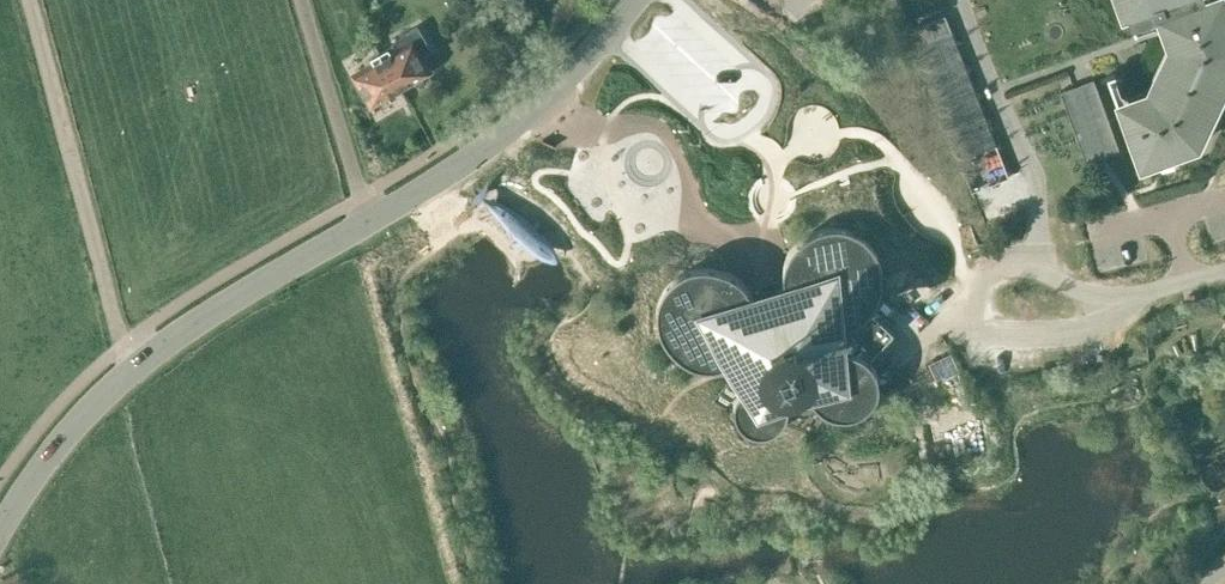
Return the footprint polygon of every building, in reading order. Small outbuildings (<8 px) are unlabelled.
[(1120,16),(1127,13),(1134,32),(1136,31),(1134,25),(1163,15),(1174,45),(1151,94),(1119,105),(1108,75),(1114,73),(1114,72),(1106,74),(1139,166),(1198,145),(1224,87),(1224,0),(1115,0),(1120,16)] [(379,52),(400,89),(410,83),(409,81),(427,71),(419,56),(430,50),(417,26),(391,41),(394,44),(379,52)] [(996,143),(952,29),(913,44),(958,158),(996,143)] [(400,89),(379,52),(364,61),(367,67),(354,74),(370,103),(388,93),(390,95),(400,89)] [(1105,154),(1118,149),(1093,79),(1079,84),(1105,154)] [(1073,86),(1059,91),(1084,161),(1098,156),(1073,86)] [(489,195),(483,200),(495,216),(504,226),(513,235),(526,247),(534,252),(540,255),(548,256),(551,257),(553,257),(554,256),(555,255),(555,254),(555,253),(555,250),(553,245),(551,241),(548,237),(544,233),(535,226),(526,218),(517,211),(508,205),(497,199),(489,195)] [(843,228),(838,227),(833,226),(828,226),(823,227),(818,228),(815,229),(810,231),(805,234),(801,237),(799,239),(796,241),(793,245),(791,248),(789,251),(787,254),(786,257),(784,260),(784,263),(783,265),(782,268),(782,272),(782,275),(782,279),(782,282),(765,288),(749,293),(746,288),(743,284),(739,280),(735,277),(730,274),(726,271),(721,269),(717,268),(712,267),(709,267),(705,267),(700,267),(695,268),(691,269),(685,271),(682,273),(679,274),(676,276),(672,280),(669,282),(666,286),(664,289),(662,292),(660,296),(659,298),(657,303),(656,308),(656,312),(655,315),(655,318),(656,322),(656,327),(657,330),(658,332),(659,335),(660,338),(663,343),(666,347),(669,351),(673,354),(677,357),(681,360),(686,362),(691,364),(696,365),(701,366),(704,366),(708,366),(713,366),(716,365),(719,364),(723,363),(740,391),(738,393),(736,396),(735,398),(734,400),(733,404),(733,406),(732,408),(733,412),(733,414),(733,416),(734,418),(734,419),(736,423),(737,425),(739,427),(741,429),(742,430),(744,432),(747,434),(749,435),(751,435),(755,436),(759,437),(760,437),(764,437),(767,436),(771,435),(772,434),(776,432),(778,430),(781,428),(783,424),(785,421),(786,418),(786,417),(787,415),(787,413),(787,411),(787,409),(810,402),(811,404),(814,407),(815,409),(819,412),(822,415),(824,416),(830,418),(834,419),(838,420),(843,420),(845,420),(848,419),(853,418),(857,416),(860,415),(864,412),(866,411),(868,408),(870,406),(872,404),(874,401),(875,399),(876,396),(877,393),(878,389),(878,385),(878,382),(878,379),(877,375),(876,372),(875,368),(873,365),(872,363),(870,361),(868,358),(893,331),(889,328),(869,309),(871,306),(874,302),(876,299),(877,296),(878,293),(879,289),(880,286),(881,281),(881,278),(881,274),(881,271),(881,267),(880,264),(879,261),(877,256),(876,253),(874,250),(873,248),(869,245),(864,240),(860,237),(854,233),(850,231),(843,228)]
